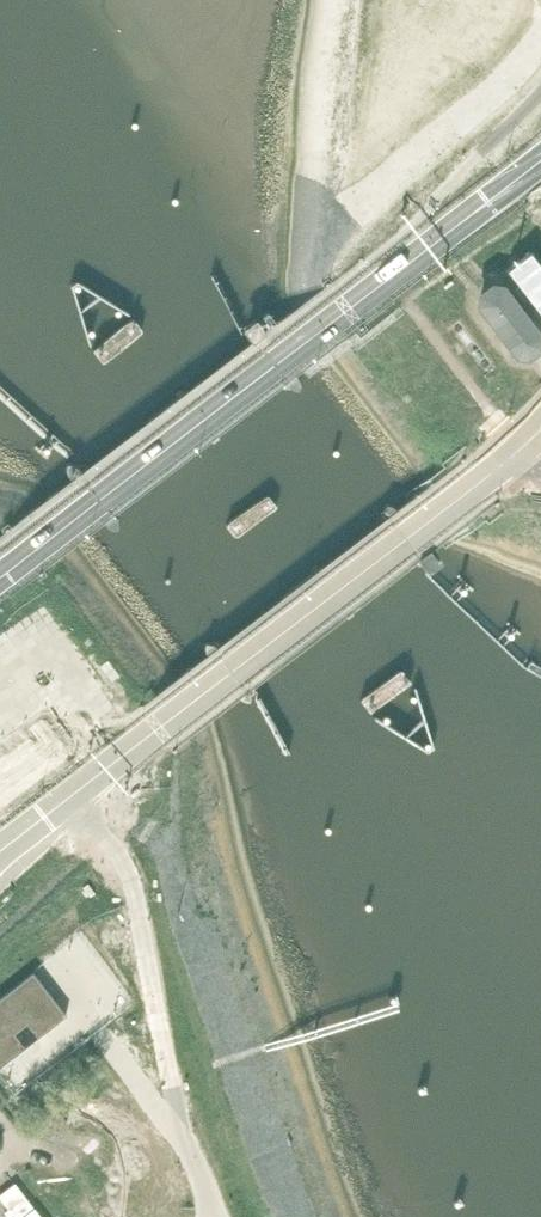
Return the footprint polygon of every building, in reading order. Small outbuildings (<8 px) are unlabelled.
[(476,305),(516,358),(529,360),(540,350),(540,331),(505,283),(492,282),(478,292),(476,305)] [(259,321),(245,331),(255,344),(256,345),(269,334),(269,333),(259,321)] [(133,324),(96,353),(106,365),(143,337),(133,324)] [(270,500),(232,529),(242,542),(280,513),(270,500)] [(433,551),(420,560),(430,573),(443,564),(433,551)] [(405,675),(367,704),(378,718),(415,689),(405,675)] [(0,996),(0,1064),(67,1014),(34,971),(0,996)] [(145,1127),(129,1138),(121,1126),(51,1173),(80,1216),(179,1216),(197,1205),(145,1127)] [(25,1197),(14,1183),(0,1194),(0,1198),(9,1210),(6,1212),(9,1216),(41,1216),(25,1197)]
